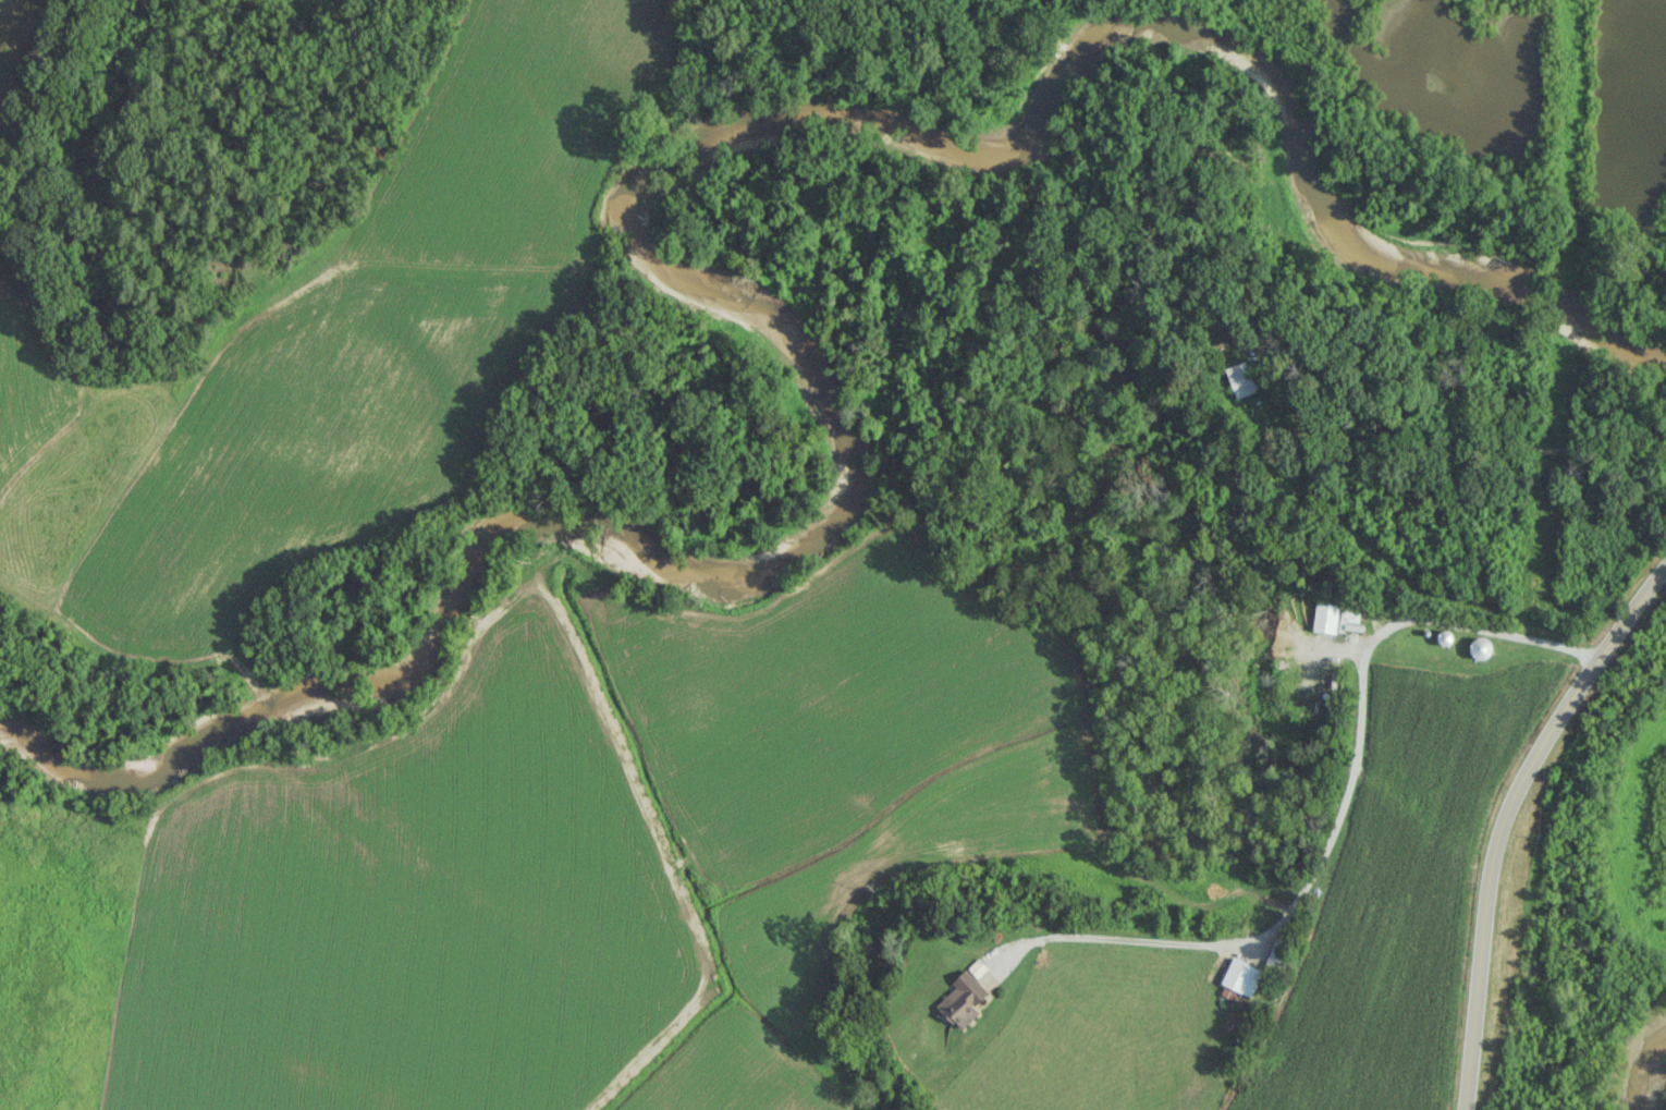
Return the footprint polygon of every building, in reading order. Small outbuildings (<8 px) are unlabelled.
[(1260,389),(1255,374),(1250,376),(1244,360),(1224,367),(1235,398),(1260,389)] [(1313,631),(1336,633),(1339,605),(1315,603),(1313,631)] [(1251,996),(1262,970),(1232,957),(1221,984),(1251,996)] [(936,1004),(960,1030),(978,1012),(973,1006),(988,992),(966,969),(951,982),(956,986),(936,1004)]
